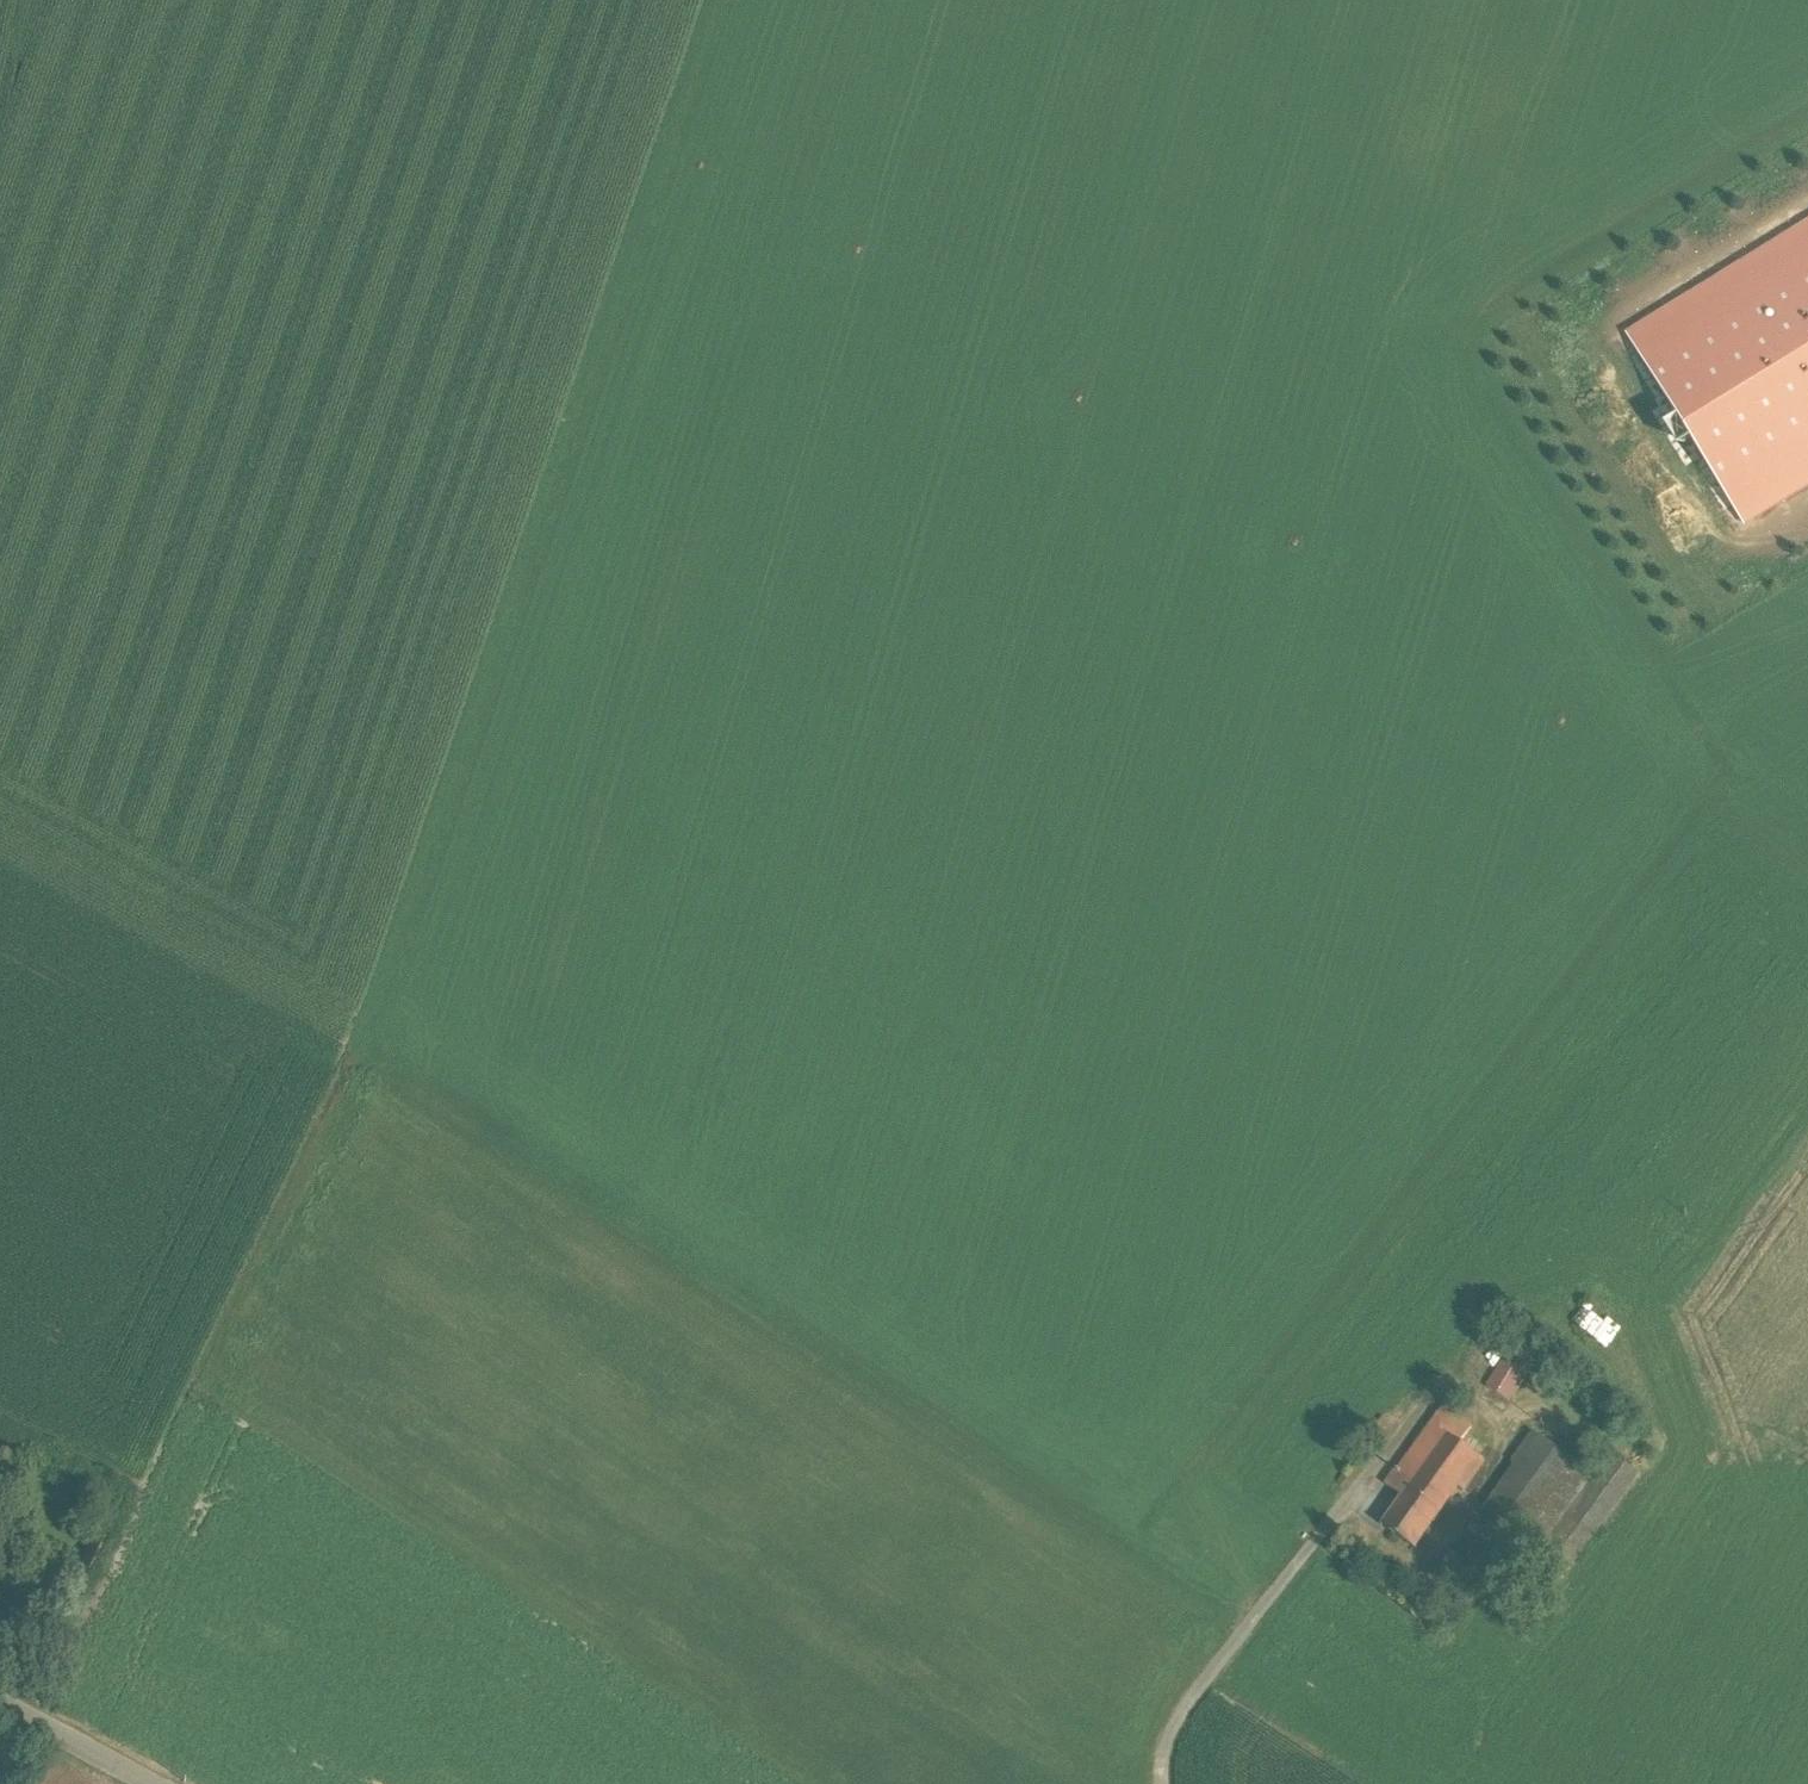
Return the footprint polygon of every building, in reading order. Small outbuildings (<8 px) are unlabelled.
[(1625,336),(1744,525),(1807,486),(1807,222),(1625,336)] [(1486,1388),(1485,1388),(1509,1403),(1546,1344),(1522,1331),(1486,1388)] [(1401,1498),(1381,1526),(1415,1550),(1458,1491),(1462,1494),(1485,1463),(1459,1444),(1470,1429),(1470,1428),(1442,1409),(1397,1470),(1395,1469),(1384,1486),(1401,1498)] [(1552,1594),(1639,1475),(1611,1454),(1594,1476),(1531,1432),(1509,1463),(1513,1466),(1482,1509),(1554,1562),(1536,1585),(1552,1594),(1586,1547),(1552,1594)]
